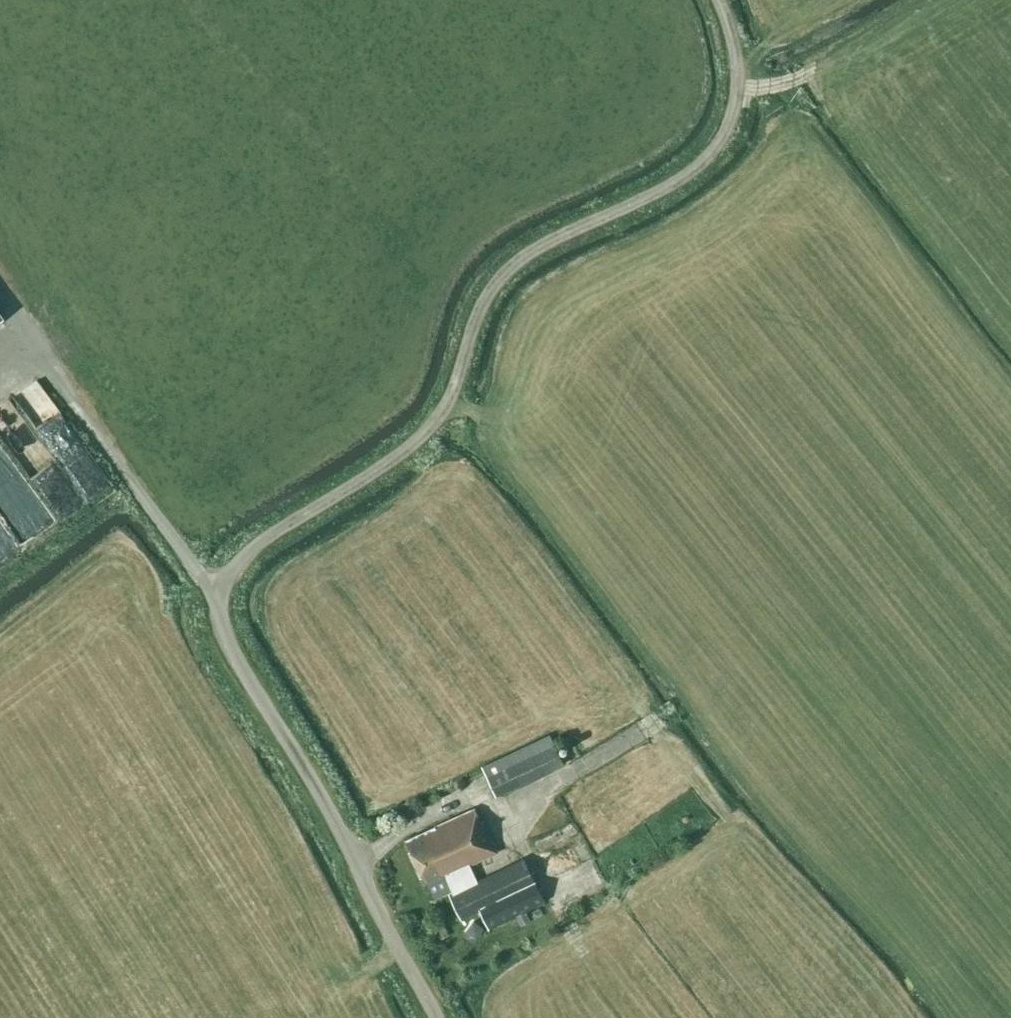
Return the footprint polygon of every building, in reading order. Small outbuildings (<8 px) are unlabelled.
[(549,735),(531,743),(484,767),(497,795),(544,773),(563,764),(549,735)] [(603,763),(625,752),(619,739),(597,750),(603,763)] [(498,851),(494,844),(483,820),(480,821),(474,808),(404,839),(423,882),(439,874),(440,877),(444,875),(452,892),(448,893),(460,919),(479,910),(488,928),(544,902),(524,859),(477,880),(470,864),(498,851)] [(472,921),(466,931),(471,935),(479,933),(483,928),(472,921)]
